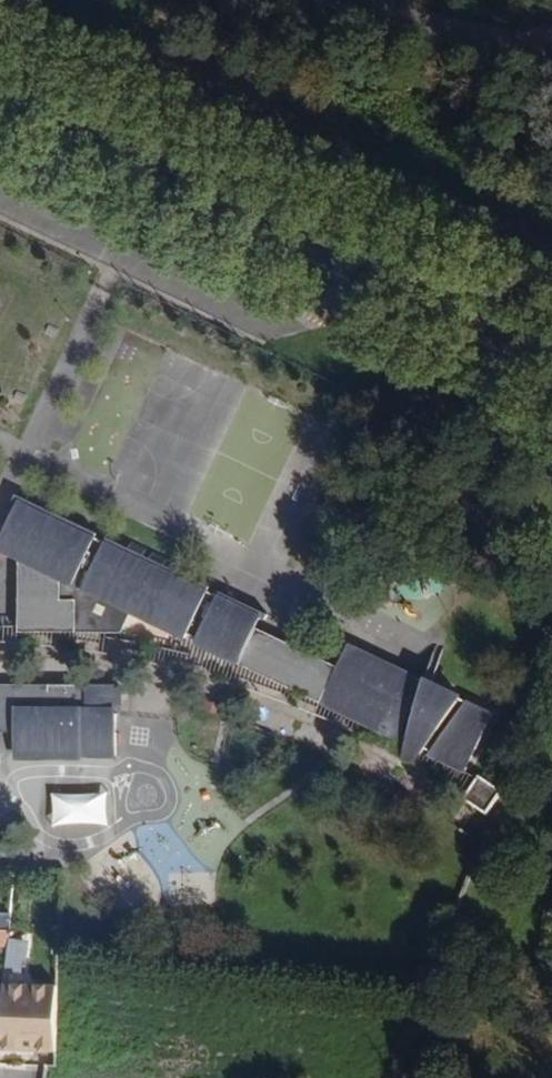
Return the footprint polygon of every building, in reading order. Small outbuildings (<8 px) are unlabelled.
[(240,664),(262,618),(266,619),(268,614),(220,591),(219,595),(209,591),(211,587),(188,575),(191,569),(175,561),(172,568),(166,565),(169,559),(154,551),(151,558),(145,555),(149,549),(133,541),(129,548),(108,537),(106,541),(97,536),(99,533),(18,494),(16,499),(20,501),(0,542),(0,550),(20,559),(59,578),(58,579),(57,581),(56,583),(55,586),(55,588),(55,590),(56,592),(57,595),(58,596),(59,598),(60,600),(62,601),(64,602),(66,603),(68,604),(71,604),(73,604),(75,604),(75,631),(123,632),(132,612),(187,638),(189,634),(198,638),(196,642),(240,664)] [(19,632),(75,631),(75,604),(73,604),(71,604),(68,604),(66,603),(64,602),(62,601),(60,600),(59,598),(58,596),(57,595),(56,592),(55,590),(55,588),(55,586),(56,583),(57,581),(58,579),(59,578),(20,559),(19,632)] [(335,675),(322,703),(401,741),(403,738),(409,741),(406,748),(422,755),(426,748),(432,752),(431,755),(467,772),(494,715),(461,700),(462,698),(451,690),(439,685),(425,681),(425,682),(356,648),(342,678),(335,675)] [(16,732),(16,752),(81,753),(81,755),(117,755),(117,715),(120,715),(120,685),(49,685),(49,688),(16,691),(15,694),(0,694),(0,732),(16,732)] [(476,806),(488,815),(502,791),(481,776),(465,798),(476,806)] [(107,825),(106,792),(51,793),(52,826),(107,825)] [(10,931),(0,930),(0,947),(8,947),(10,931)] [(3,1016),(2,1048),(20,1048),(21,1034),(41,1034),(42,1017),(57,1017),(58,984),(4,982),(0,1010),(0,1016),(3,1016)] [(56,1049),(57,1017),(42,1017),(41,1034),(21,1034),(20,1048),(56,1049)]
